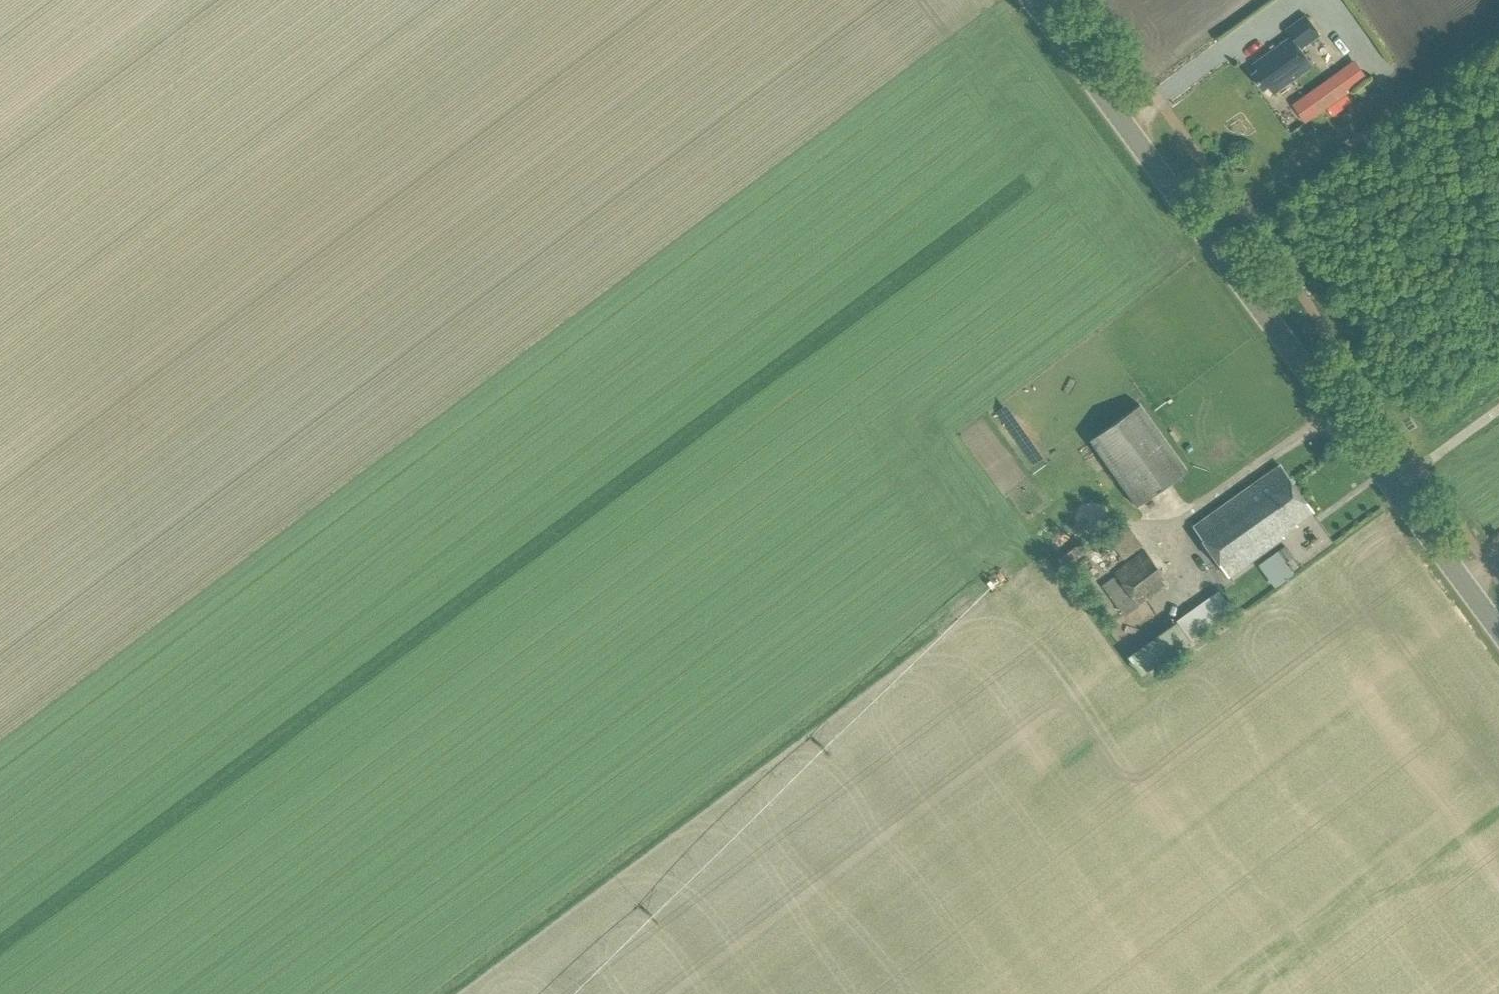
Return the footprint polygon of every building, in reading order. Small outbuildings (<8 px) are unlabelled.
[(1252,73),(1263,89),(1268,85),(1274,93),(1314,65),(1302,48),(1321,34),(1307,14),(1287,29),(1292,35),(1253,64),(1257,69),(1252,73)] [(1354,89),(1342,71),(1305,95),(1318,113),(1354,89)] [(1089,441),(1136,507),(1187,471),(1140,405),(1089,441)] [(1193,526),(1229,577),(1284,538),(1282,534),(1296,525),(1295,523),(1312,511),(1279,465),(1193,526)] [(1066,565),(1085,551),(1079,543),(1060,557),(1066,565)] [(1295,556),(1287,543),(1275,551),(1283,563),(1295,556)] [(1168,583),(1141,550),(1113,573),(1115,576),(1102,585),(1125,617),(1139,606),(1168,583)] [(1217,620),(1232,609),(1217,590),(1203,601),(1217,620)]
